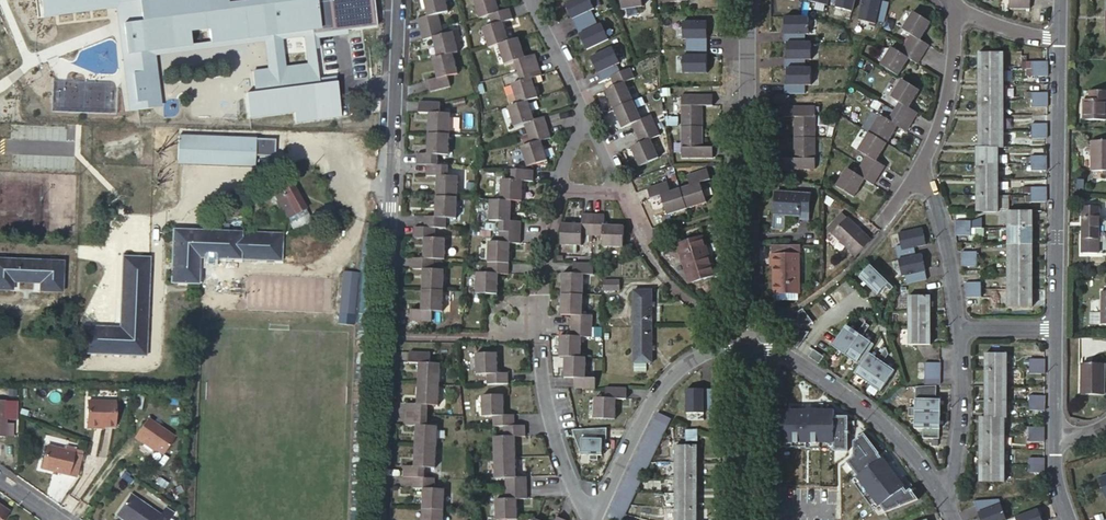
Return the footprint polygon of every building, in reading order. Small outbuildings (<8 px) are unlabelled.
[(248,0),(229,3),(228,0),(41,0),(43,19),(117,9),(130,109),(138,108),(163,104),(157,56),(265,42),(269,71),(254,73),(257,93),(249,95),(252,118),(295,112),(297,123),(339,117),(335,83),(320,85),(313,35),(376,26),(372,0),(248,0)] [(431,19),(420,22),(423,32),(443,27),(440,17),(451,14),(447,0),(425,0),(431,19)] [(488,13),(498,10),(495,0),(474,0),(479,16),(488,13)] [(562,6),(583,51),(586,50),(588,55),(603,48),(601,43),(603,42),(583,0),(575,0),(562,6)] [(855,0),(835,0),(834,5),(852,9),(855,0)] [(875,23),(882,0),(862,0),(857,17),(875,23)] [(498,10),(488,13),(491,22),(482,25),(488,43),(499,39),(507,36),(501,19),(511,15),(508,6),(498,10)] [(914,32),(909,41),(927,52),(932,43),(924,38),(934,20),(917,9),(906,27),(914,32)] [(810,34),(810,12),(783,12),(783,34),(810,34)] [(683,37),(683,72),(706,72),(706,19),(681,19),(681,37),(683,37)] [(445,36),(443,27),(423,32),(425,41),(436,38),(441,59),(452,55),(461,53),(456,33),(445,36)] [(518,33),(507,36),(499,39),(505,59),(516,55),(519,64),(537,58),(534,49),(524,52),(518,33)] [(811,37),(783,37),(784,88),(812,87),(811,37)] [(922,60),(927,52),(909,41),(904,49),(896,44),(885,64),(903,74),(914,55),(922,60)] [(979,53),(979,147),(998,146),(1004,146),(1002,53),(979,53)] [(457,74),(452,55),(441,59),(431,61),(437,80),(426,82),(428,91),(449,85),(446,77),(457,74)] [(537,58),(519,64),(522,75),(511,78),(518,96),(528,92),(537,89),(531,71),(540,68),(537,58)] [(1047,61),(1032,61),(1032,76),(1047,76),(1047,61)] [(606,88),(614,105),(631,97),(624,80),(636,74),(632,66),(612,75),(616,83),(606,88)] [(901,97),(896,106),(915,117),(920,109),(911,104),(922,86),(904,76),(894,93),(901,97)] [(1047,91),(1032,92),(1032,107),(1047,107),(1047,91)] [(1090,91),(1090,101),(1084,101),(1084,120),(1105,120),(1105,91),(1090,91)] [(535,111),(528,92),(518,96),(509,99),(516,118),(525,114),(528,125),(548,118),(544,108),(535,111)] [(712,93),(683,93),(683,122),(702,122),(702,103),(712,103),(712,93)] [(431,108),(431,128),(452,128),(452,109),(441,108),(442,98),(423,97),(422,108),(431,108)] [(631,97),(614,105),(623,125),(632,121),(637,130),(656,122),(651,112),(640,117),(631,97)] [(794,115),(794,135),(814,134),(815,106),(783,106),(783,115),(794,115)] [(915,117),(896,106),(891,114),(883,110),(874,127),(891,137),(901,120),(910,126),(915,117)] [(551,127),(548,118),(528,125),(532,134),(522,138),(529,156),(548,149),(542,130),(551,127)] [(660,131),(656,122),(637,130),(641,139),(631,143),(639,159),(657,152),(649,136),(660,131)] [(702,143),(702,122),(683,122),(683,152),(711,152),(712,144),(702,143)] [(1046,122),(1033,122),(1033,137),(1046,137),(1046,122)] [(880,155),(891,137),(874,127),(863,145),(870,149),(865,158),(884,169),(889,160),(880,155)] [(452,128),(431,128),(430,148),(421,148),(420,158),(429,158),(440,158),(440,148),(451,149),(452,128)] [(814,164),(814,134),(794,135),(794,155),(783,155),(783,164),(814,164)] [(178,135),(176,164),(254,167),(255,155),(275,156),(276,139),(178,135)] [(999,211),(998,146),(979,147),(977,147),(978,211),(999,211)] [(1047,155),(1033,155),(1033,171),(1047,171),(1047,155)] [(450,159),(440,158),(429,158),(429,169),(439,169),(438,188),(458,189),(458,169),(450,169),(450,159)] [(852,162),(841,180),(858,191),(869,172),(878,178),(884,169),(865,158),(859,167),(852,162)] [(533,162),(513,162),(513,172),(503,171),(502,193),(512,193),(523,193),(523,172),(533,171),(533,162)] [(689,180),(679,182),(685,201),(704,196),(699,177),(709,174),(706,165),(686,171),(689,180)] [(666,176),(647,182),(649,191),(660,188),(665,207),(685,201),(679,182),(669,185),(666,176)] [(286,215),(291,213),(302,207),(305,205),(293,184),(282,190),(284,194),(277,198),(286,215)] [(1047,197),(1047,187),(1033,187),(1033,202),(1047,202),(1047,197)] [(458,189),(438,188),(438,209),(428,209),(427,219),(438,219),(448,219),(448,209),(457,210),(458,189)] [(811,192),(776,192),(776,213),(777,228),(788,227),(788,212),(802,212),(802,218),(812,218),(811,192)] [(512,212),(512,193),(502,193),(491,193),(491,212),(501,212),(501,223),(522,223),(522,212),(512,212)] [(305,212),(302,207),(291,213),(298,226),(311,219),(307,210),(305,212)] [(1100,239),(1100,207),(1084,207),(1083,239),(1100,239)] [(837,231),(853,216),(847,210),(832,226),(837,231)] [(1034,212),(1009,211),(1008,307),(1033,306),(1034,212)] [(873,242),(874,241),(868,235),(870,233),(853,216),(837,231),(861,254),(864,251),(873,242)] [(437,230),(438,219),(427,219),(418,218),(417,229),(427,229),(426,249),(436,250),(447,250),(448,230),(437,230)] [(588,219),(579,219),(578,229),(560,229),(560,248),(578,248),(578,238),(588,238),(588,219)] [(598,219),(588,219),(588,238),(598,238),(598,248),(620,248),(619,229),(598,229),(598,219)] [(970,220),(956,220),(956,234),(970,235),(970,220)] [(522,223),(501,223),(501,234),(490,233),(489,252),(510,252),(511,234),(522,233),(522,223)] [(921,226),(901,231),(912,274),(931,269),(921,226)] [(243,231),(173,229),(171,282),(191,283),(199,283),(200,257),(283,260),(284,232),(243,231)] [(701,230),(677,237),(687,274),(711,268),(701,230)] [(633,243),(624,243),(624,256),(633,256),(633,243)] [(771,245),(771,266),(774,266),(774,293),(799,293),(800,293),(800,245),(771,245)] [(436,250),(426,249),(417,249),(416,258),(426,259),(425,279),(447,279),(447,259),(436,259),(436,250)] [(976,251),(963,251),(963,266),(976,266),(976,251)] [(510,263),(510,252),(489,252),(489,263),(479,262),(479,282),(499,282),(499,263),(510,263)] [(150,256),(123,255),(120,326),(82,325),(81,352),(146,355),(150,256)] [(0,258),(0,289),(15,290),(15,281),(42,282),(42,291),(64,292),(65,261),(0,258)] [(860,276),(879,292),(887,284),(892,288),(895,285),(871,263),(860,276)] [(561,276),(561,297),(581,297),(581,276),(591,277),(591,267),(570,267),(571,277),(561,276)] [(363,270),(347,269),(345,322),(362,323),(363,270)] [(446,300),(447,279),(425,279),(424,300),(415,300),(414,309),(435,309),(435,300),(446,300)] [(620,281),(604,281),(604,291),(620,290),(620,281)] [(982,282),(967,282),(967,296),(982,297),(982,282)] [(651,290),(633,291),(633,326),(651,326),(651,290)] [(931,295),(909,295),(910,328),(910,344),(931,344),(931,295)] [(581,297),(561,297),(561,318),(570,318),(570,328),(591,328),(591,317),(581,317),(581,297)] [(601,313),(597,313),(597,328),(605,327),(605,321),(601,322),(601,313)] [(868,351),(874,343),(863,335),(870,324),(865,321),(858,332),(847,324),(833,345),(859,364),(868,351)] [(633,327),(634,364),(650,364),(652,364),(651,328),(651,326),(633,326),(633,327)] [(605,327),(597,328),(598,341),(602,341),(602,333),(605,333),(605,327)] [(591,338),(591,328),(570,328),(570,339),(561,338),(561,359),(568,359),(580,359),(581,338),(591,338)] [(910,328),(900,328),(900,344),(910,344),(910,328)] [(880,390),(895,369),(883,361),(889,353),(886,346),(878,358),(868,351),(859,364),(854,372),(880,390)] [(420,361),(419,382),(440,382),(441,362),(431,362),(431,352),(411,351),(410,361),(420,361)] [(987,353),(987,417),(1003,417),(1006,417),(1006,353),(987,353)] [(1083,355),(1083,393),(1105,393),(1105,355),(1083,355)] [(505,358),(486,357),(486,377),(495,377),(495,388),(517,388),(517,377),(505,377),(505,358)] [(586,359),(580,359),(568,359),(567,381),(578,380),(577,390),(597,390),(597,380),(586,380),(586,359)] [(1043,359),(1030,359),(1029,373),(1043,373),(1043,359)] [(940,362),(925,362),(925,381),(924,384),(939,384),(940,362)] [(651,374),(650,364),(634,364),(634,374),(651,374)] [(711,381),(694,381),(694,413),(711,413),(711,381)] [(440,382),(419,382),(418,401),(409,401),(408,411),(429,412),(429,402),(440,402),(440,382)] [(937,396),(937,385),(916,386),(915,406),(909,406),(908,415),(915,415),(915,427),(922,427),(922,437),(939,437),(941,396),(937,396)] [(624,389),(604,389),(604,399),(595,399),(595,419),(613,419),(614,399),(624,399),(624,389)] [(1043,395),(1029,395),(1029,410),(1043,410),(1043,395)] [(503,427),(514,427),(523,427),(523,418),(512,418),(512,399),(491,399),(491,418),(503,418),(503,427)] [(115,426),(115,402),(88,401),(87,426),(115,426)] [(664,408),(683,418),(687,411),(668,402),(664,408)] [(848,448),(848,412),(834,412),(834,407),(777,407),(777,444),(832,444),(832,448),(848,448)] [(429,422),(429,412),(408,411),(408,421),(418,421),(417,440),(438,440),(439,422),(429,422)] [(1003,480),(1003,417),(987,417),(981,417),(981,480),(1003,480)] [(176,436),(149,418),(136,436),(144,442),(145,440),(165,453),(176,436)] [(656,418),(609,519),(624,519),(668,424),(656,418)] [(1043,426),(1029,426),(1028,440),(1042,440),(1043,426)] [(523,427),(514,427),(514,437),(504,437),(504,457),(524,457),(524,437),(535,437),(535,427),(523,427)] [(685,429),(685,437),(696,437),(696,429),(685,429)] [(864,463),(879,450),(862,430),(847,443),(864,463)] [(570,434),(571,448),(597,445),(595,431),(570,434)] [(438,440),(417,440),(416,460),(406,460),(406,470),(416,470),(426,471),(427,461),(437,461),(438,440)] [(48,443),(44,466),(80,472),(84,450),(76,449),(76,445),(68,443),(67,446),(48,443)] [(697,445),(677,446),(676,519),(696,519),(697,445)] [(884,514),(911,494),(881,455),(854,475),(884,514)] [(1042,456),(1028,456),(1028,471),(1042,471),(1042,456)] [(525,478),(524,457),(504,457),(504,478),(515,478),(515,488),(535,488),(535,478),(525,478)] [(826,463),(782,463),(782,481),(826,481),(826,463)] [(437,471),(426,471),(416,470),(415,482),(426,483),(425,501),(445,502),(446,484),(436,483),(437,471)] [(535,499),(535,488),(515,488),(515,499),(504,499),(504,519),(524,519),(525,499),(535,499)] [(132,492),(118,512),(129,519),(169,519),(173,515),(164,509),(162,513),(132,492)] [(445,502),(425,501),(424,519),(444,519),(445,502)] [(9,510),(0,504),(0,519),(3,519),(9,510)] [(167,506),(164,509),(173,515),(175,512),(167,506)] [(1000,519),(1042,519),(1038,508),(1032,510),(1030,508),(1000,519)]
